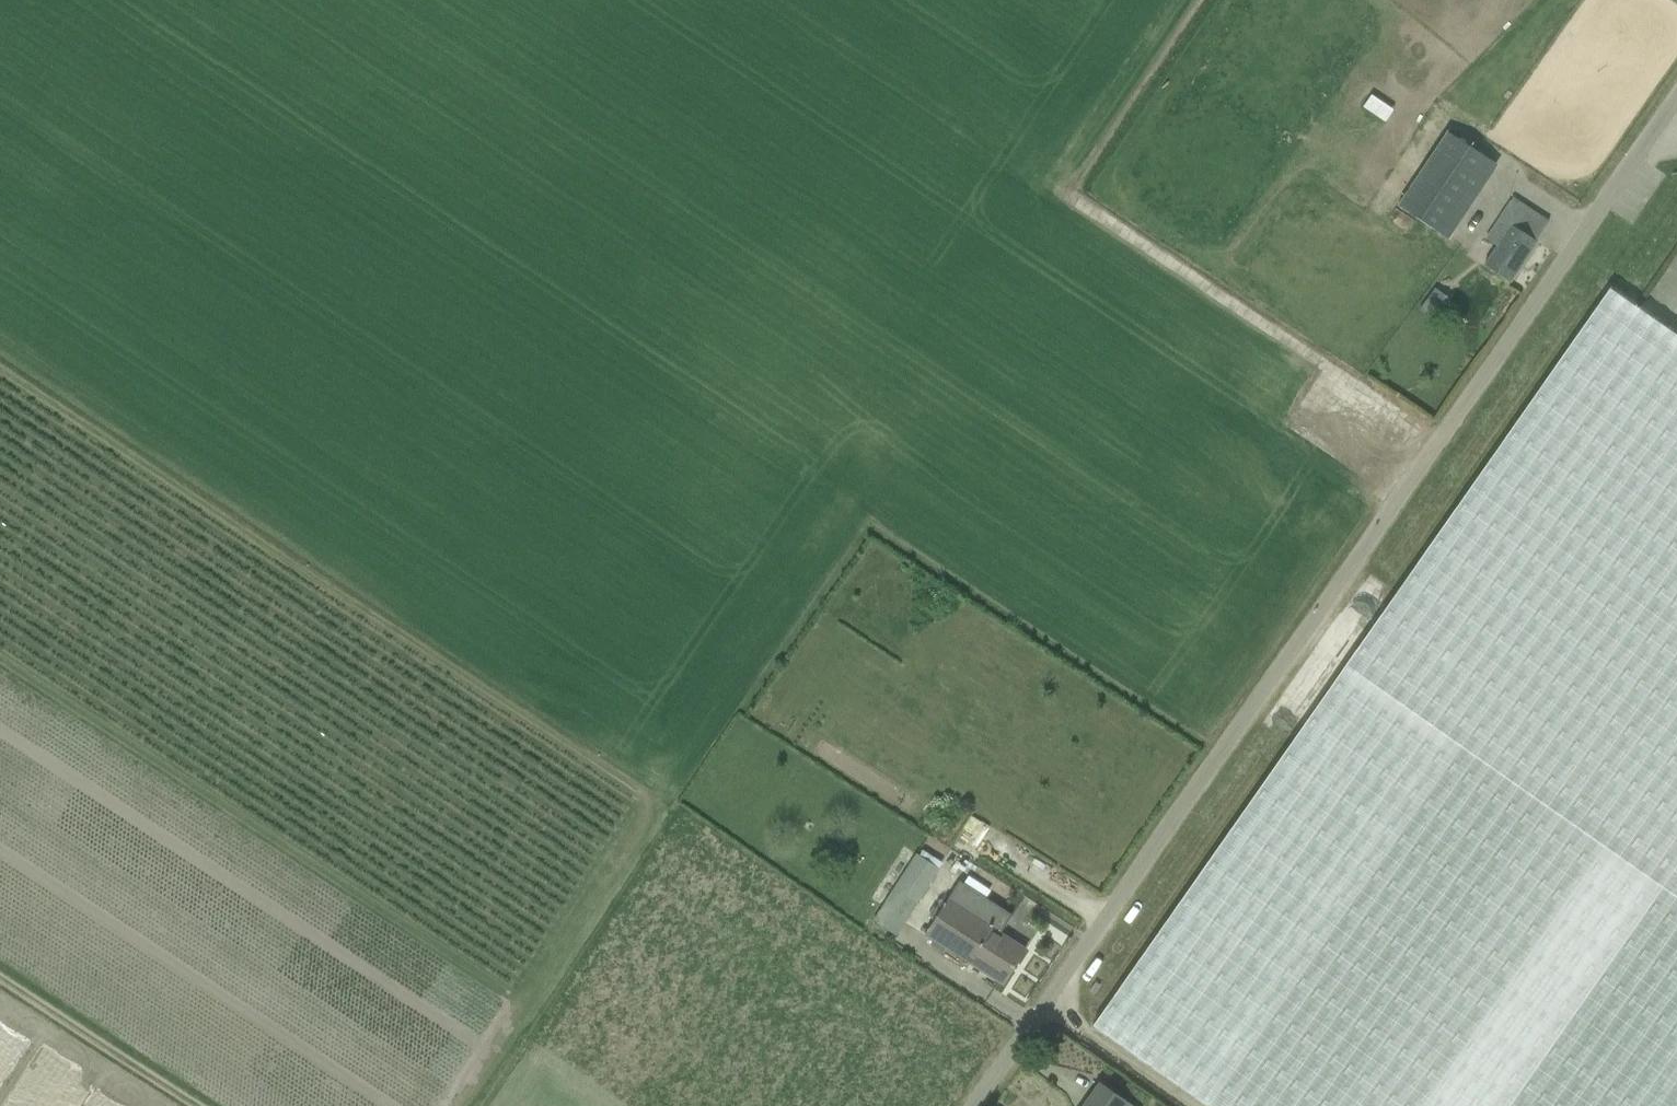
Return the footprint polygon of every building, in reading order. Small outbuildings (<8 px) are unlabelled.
[(1448,132),(1399,206),(1450,239),(1490,178),(1470,165),(1479,153),(1448,132)] [(1530,210),(1515,200),(1512,204),(1511,204),(1494,230),(1492,229),(1485,239),(1496,246),(1484,265),(1510,283),(1537,242),(1536,242),(1549,222),(1530,210)] [(1419,305),(1430,317),(1450,299),(1439,287),(1419,305)] [(1674,334),(1639,310),(1610,289),(1093,1026),(1207,1105),(1676,1105),(1676,336),(1674,334)] [(916,854),(873,921),(897,936),(940,869),(916,854)] [(926,934),(999,981),(1004,984),(1026,950),(1001,934),(1013,915),(960,881),(926,934)] [(1100,1083),(1084,1105),(1132,1105),(1100,1083)]
